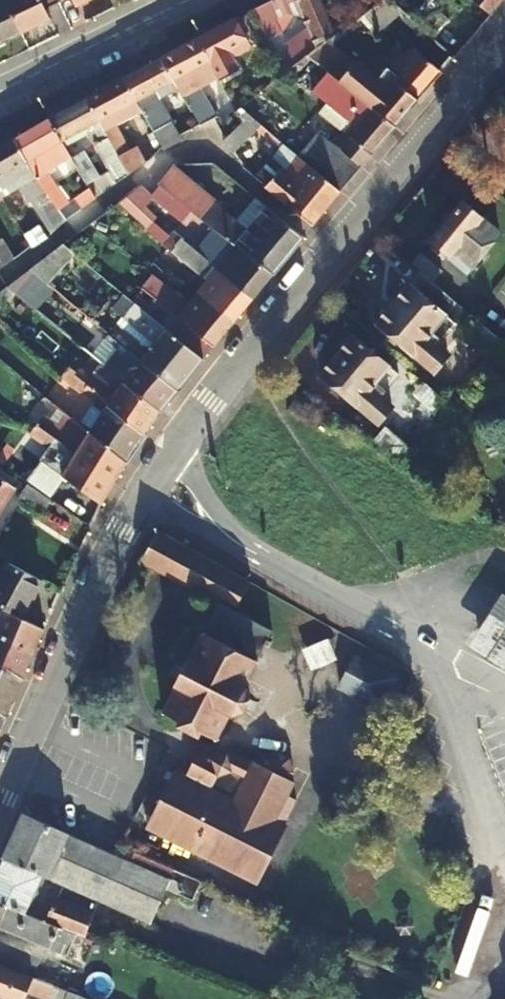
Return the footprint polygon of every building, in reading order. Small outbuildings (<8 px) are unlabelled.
[(23,33),(7,0),(0,0),(0,44),(23,33)] [(23,33),(53,19),(49,10),(45,0),(7,0),(23,33)] [(61,0),(45,0),(49,10),(63,3),(61,1),(61,0)] [(269,37),(307,19),(298,0),(274,0),(256,9),(269,37)] [(307,19),(320,47),(338,33),(324,0),(298,0),(307,19)] [(357,61),(348,53),(404,12),(390,0),(382,0),(356,20),(338,33),(320,47),(310,54),(322,63),(341,79),(357,61)] [(404,12),(412,3),(409,0),(390,0),(404,12)] [(441,43),(457,24),(428,0),(415,0),(412,3),(404,12),(441,43)] [(493,13),(504,0),(477,0),(493,13)] [(219,75),(222,81),(241,71),(230,51),(254,38),(246,22),(239,18),(201,38),(219,75)] [(195,111),(203,126),(218,118),(200,86),(219,75),(201,38),(164,58),(180,89),(192,112),(195,111)] [(397,126),(443,72),(420,52),(408,66),(393,54),(370,73),(357,61),(341,79),(397,126)] [(159,100),(180,89),(164,58),(126,78),(144,111),(166,152),(182,142),(159,100)] [(361,128),(353,138),(373,155),(397,126),(341,79),(322,63),(306,81),(330,102),(361,128)] [(120,125),(144,111),(126,78),(88,98),(100,120),(104,127),(125,167),(129,175),(144,166),(120,125)] [(50,119),(63,141),(100,120),(88,98),(50,119)] [(321,112),(353,138),(361,128),(330,102),(321,112)] [(246,120),(228,140),(238,149),(264,121),(246,104),(237,112),(240,114),(246,120)] [(39,175),(50,193),(61,186),(49,169),(55,165),(47,150),(63,141),(50,119),(16,139),(29,160),(39,175)] [(100,120),(63,141),(67,148),(90,136),(104,127),(100,120)] [(125,167),(104,127),(90,136),(117,183),(129,175),(125,167)] [(363,166),(342,149),(319,135),(303,155),(342,191),(363,166)] [(373,155),(353,138),(342,149),(363,166),(373,155)] [(1,191),(22,180),(38,207),(53,198),(50,193),(39,175),(29,160),(16,139),(0,148),(0,189),(0,190),(1,191)] [(267,187),(313,225),(342,191),(303,155),(286,140),(257,176),(268,185),(267,187)] [(75,160),(88,183),(101,175),(88,153),(75,160)] [(248,230),(236,220),(214,203),(218,199),(175,165),(159,184),(158,185),(162,188),(189,209),(236,246),(273,275),(304,237),(267,207),(248,230)] [(53,198),(60,209),(71,203),(61,186),(50,193),(53,198)] [(97,198),(91,188),(77,199),(82,209),(97,198)] [(162,188),(152,200),(180,223),(189,209),(162,188)] [(137,190),(119,204),(146,228),(150,223),(150,215),(143,210),(151,199),(138,190),(137,190)] [(38,207),(52,232),(67,220),(60,209),(53,198),(38,207)] [(256,198),(236,220),(248,230),(267,207),(256,198)] [(483,217),(464,202),(430,242),(469,272),(501,234),(481,218),(483,217)] [(165,246),(163,247),(171,254),(207,282),(218,268),(226,258),(236,246),(189,209),(180,223),(191,231),(183,241),(175,234),(165,246)] [(64,244),(42,261),(31,269),(55,288),(61,293),(86,262),(64,244)] [(218,268),(254,297),(273,275),(236,246),(226,258),(218,268)] [(12,261),(7,252),(0,257),(0,270),(12,261)] [(412,266),(419,271),(433,283),(443,272),(422,254),(412,266)] [(86,262),(61,293),(80,308),(105,277),(86,262)] [(169,280),(173,275),(175,273),(163,263),(157,269),(169,280)] [(198,293),(234,322),(254,297),(218,268),(207,282),(198,293)] [(37,310),(55,288),(31,269),(8,286),(37,310)] [(456,301),(433,283),(419,271),(407,286),(403,283),(401,284),(394,292),(394,296),(397,298),(377,322),(436,370),(449,353),(438,344),(456,322),(446,314),(456,301)] [(111,334),(118,326),(125,317),(157,342),(168,328),(105,277),(80,308),(91,317),(102,326),(111,334)] [(178,316),(187,306),(151,277),(142,288),(178,316)] [(178,316),(215,345),(234,322),(198,293),(187,306),(178,316)] [(168,328),(205,357),(215,345),(178,316),(168,328)] [(102,326),(91,317),(74,339),(85,348),(102,326)] [(125,317),(118,326),(150,350),(157,342),(125,317)] [(477,319),(467,331),(488,349),(489,347),(498,355),(504,347),(504,341),(477,319)] [(168,328),(157,342),(150,350),(143,359),(179,389),(205,357),(168,328)] [(339,352),(320,376),(379,423),(392,407),(380,397),(400,374),(353,336),(349,340),(348,338),(343,337),(336,346),(336,349),(339,352)] [(125,381),(162,410),(179,389),(143,359),(124,344),(106,365),(125,381)] [(95,378),(105,365),(85,348),(71,366),(69,368),(111,402),(116,395),(95,378)] [(64,375),(69,368),(71,366),(65,361),(58,370),(64,375)] [(69,368),(64,375),(97,401),(106,409),(108,406),(111,402),(69,368)] [(108,406),(144,434),(162,410),(125,381),(116,395),(111,402),(108,406)] [(435,393),(422,381),(412,393),(434,410),(443,399),(435,393)] [(304,407),(295,400),(288,410),(297,417),(304,407)] [(66,411),(53,401),(48,408),(61,418),(66,411)] [(97,401),(81,423),(91,431),(106,409),(97,401)] [(127,460),(144,434),(108,406),(106,409),(91,431),(127,460)] [(83,442),(74,435),(45,413),(38,423),(77,452),(83,442)] [(40,461),(61,475),(101,502),(114,480),(77,452),(38,423),(30,433),(50,448),(40,461)] [(83,442),(91,431),(81,423),(74,435),(83,442)] [(386,426),(374,441),(393,457),(406,442),(386,426)] [(83,442),(77,452),(114,480),(127,460),(91,431),(83,442)] [(15,490),(0,480),(0,513),(15,490)] [(48,503),(26,487),(17,499),(40,515),(48,503)] [(157,530),(140,560),(219,602),(191,659),(189,659),(176,684),(177,686),(164,712),(181,720),(178,726),(199,736),(202,731),(218,738),(230,714),(244,708),(249,697),(246,682),(264,644),(270,647),(274,640),(269,636),(273,629),(234,609),(249,581),(157,530)] [(6,609),(27,619),(46,580),(14,559),(4,581),(0,580),(0,606),(6,609)] [(467,647),(504,671),(504,670),(504,597),(502,595),(467,647)] [(35,652),(46,628),(27,619),(6,609),(0,606),(0,633),(35,652)] [(35,652),(0,633),(0,661),(24,677),(35,652)] [(328,635),(303,646),(312,667),(337,657),(328,635)] [(339,686),(379,707),(395,679),(356,658),(339,686)] [(1,730),(24,677),(0,661),(0,729),(1,730)] [(226,754),(214,757),(198,750),(186,775),(179,771),(177,775),(173,773),(148,826),(152,828),(150,831),(259,884),(260,881),(264,883),(291,827),(278,820),(295,785),(291,783),(293,779),(291,778),(295,770),(290,756),(277,749),(262,754),(258,762),(256,760),(254,763),(228,749),(226,754)] [(131,860),(22,811),(2,858),(43,876),(61,884),(100,901),(152,924),(167,890),(194,902),(203,882),(135,852),(135,851),(131,860)] [(32,902),(38,887),(43,876),(2,858),(0,863),(0,904),(11,908),(27,914),(32,902)] [(61,884),(56,896),(96,912),(100,901),(61,884)] [(45,921),(79,934),(85,936),(96,912),(56,896),(50,909),(45,921)] [(27,914),(45,921),(50,909),(32,902),(27,914)] [(1,930),(11,908),(0,904),(0,933),(1,930)] [(79,934),(45,921),(27,914),(11,908),(1,930),(11,934),(70,956),(79,934)] [(6,947),(11,934),(1,930),(0,933),(0,944),(6,947)] [(87,962),(96,941),(85,936),(79,934),(70,956),(84,961),(87,962)] [(23,974),(31,956),(6,947),(0,944),(0,966),(23,974)] [(71,992),(81,967),(61,960),(51,985),(69,991),(71,992)] [(23,974),(0,966),(0,995),(11,998),(23,998),(26,992),(32,977),(23,974)] [(26,992),(45,998),(46,998),(51,985),(32,977),(26,992)] [(51,985),(46,998),(66,998),(69,991),(51,985)]
